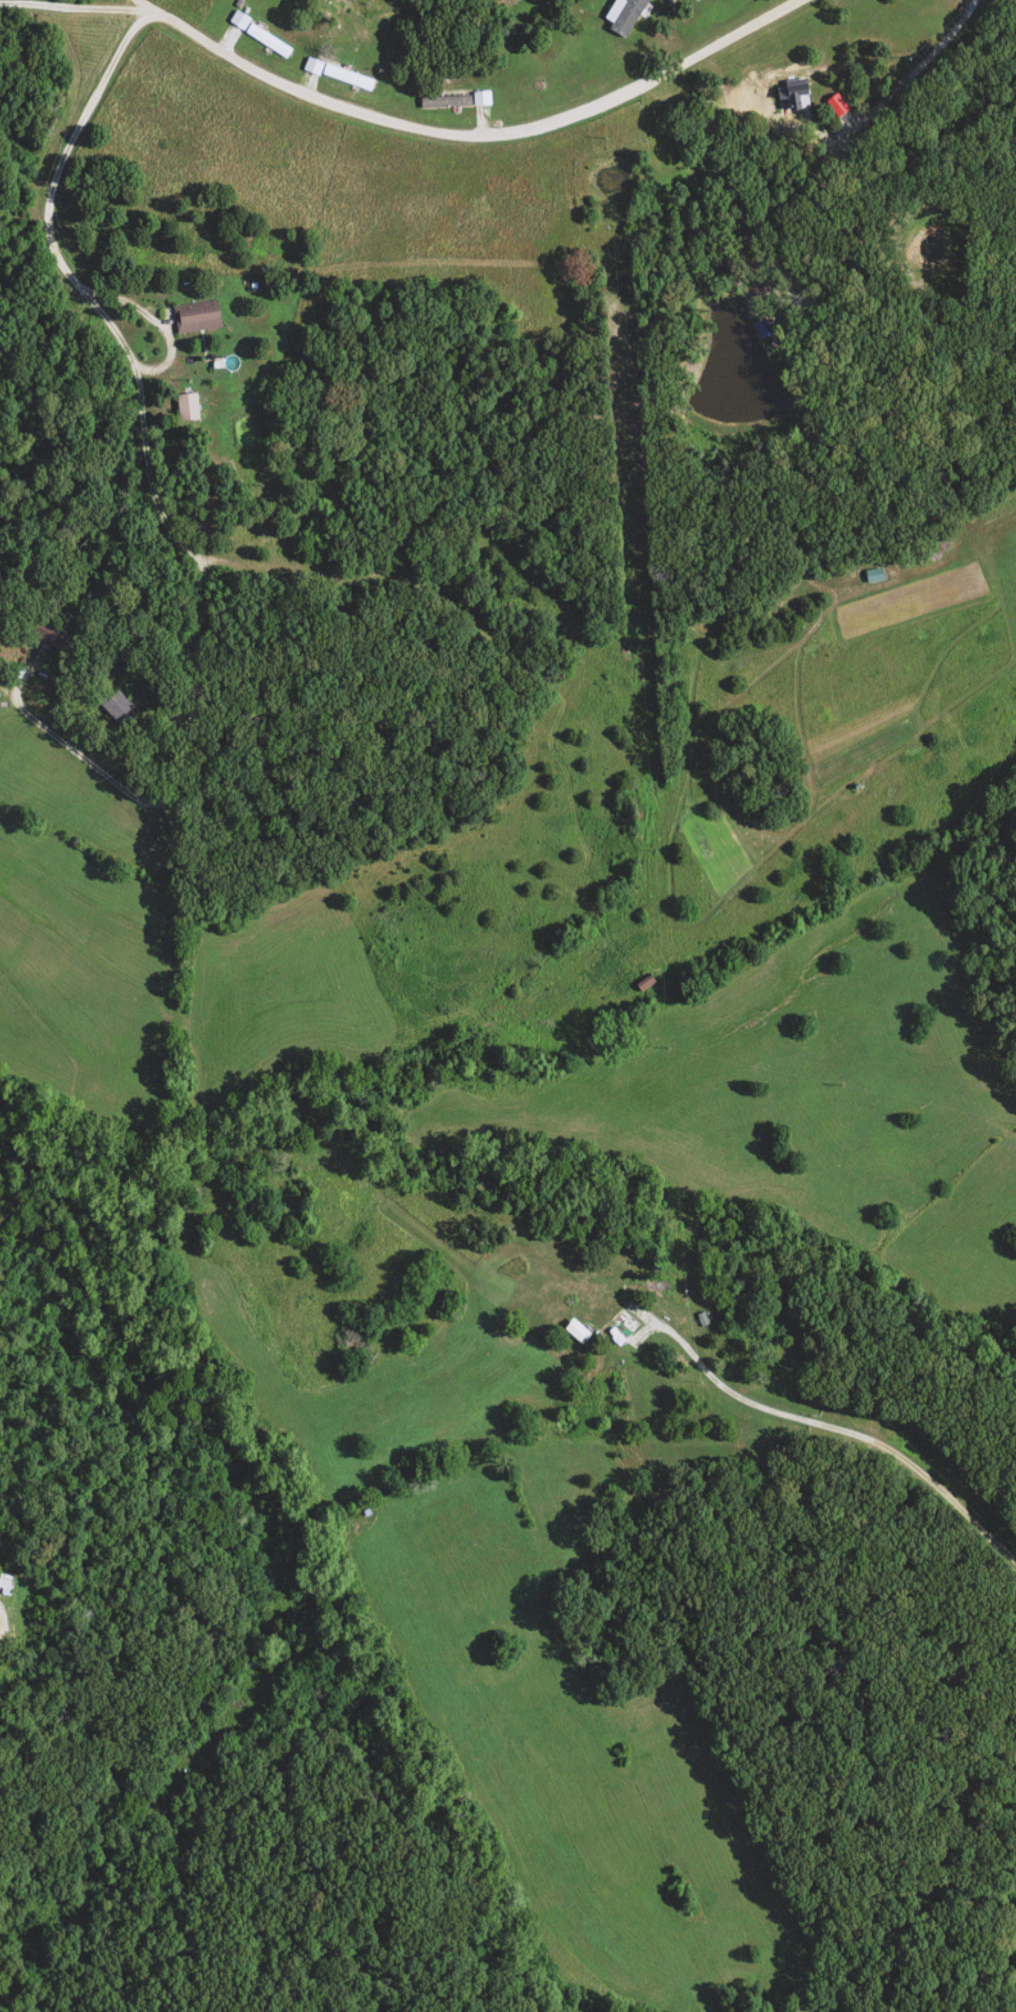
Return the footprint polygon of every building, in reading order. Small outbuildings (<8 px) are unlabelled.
[(624,41),(644,0),(623,0),(621,3),(616,0),(610,0),(600,20),(607,24),(604,31),(624,41)] [(287,52),(249,23),(242,32),(280,61),(287,52)] [(318,77),(368,91),(371,80),(321,66),(318,77)] [(468,98),(417,98),(417,108),(468,108),(468,98)] [(217,329),(213,302),(171,308),(175,335),(217,329)] [(194,395),(173,395),(174,421),(194,421),(194,395)] [(135,714),(117,689),(100,702),(118,726),(135,714)] [(631,988),(637,995),(651,983),(646,976),(631,988)]
